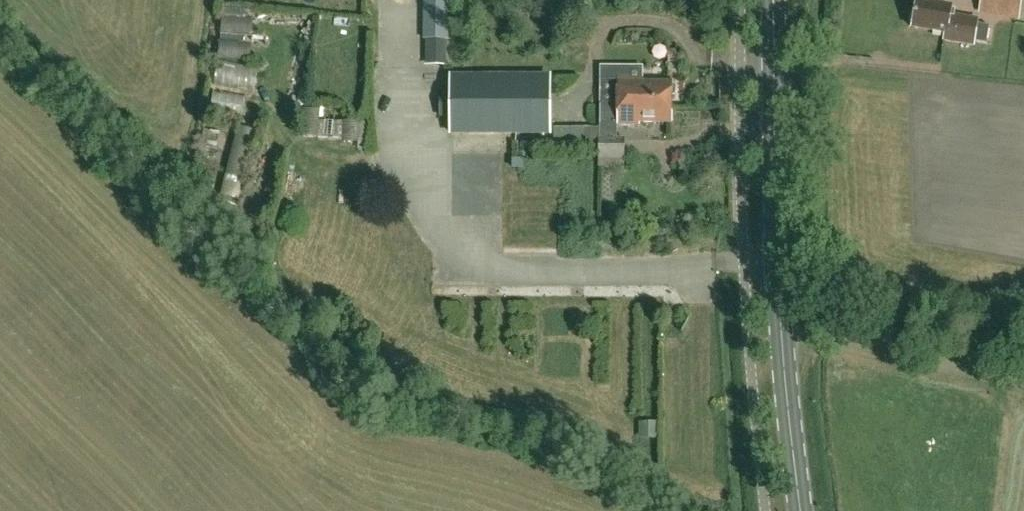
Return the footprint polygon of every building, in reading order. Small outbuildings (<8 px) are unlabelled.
[(1019,19),(1022,0),(982,0),(980,12),(1019,19)] [(975,46),(975,43),(986,45),(989,27),(978,25),(979,21),(951,16),(952,7),(917,2),(912,29),(946,35),(944,41),(975,46)] [(253,44),(255,30),(225,25),(223,39),(253,44)] [(447,58),(447,40),(428,40),(428,58),(447,58)] [(225,73),(223,87),(255,91),(257,77),(225,73)] [(551,78),(453,77),(452,133),(550,134),(551,78)] [(676,96),(676,88),(672,87),(672,84),(644,83),(644,81),(601,80),(601,105),(636,105),(636,103),(645,104),(645,108),(672,108),(672,97),(676,96)] [(672,124),(672,108),(645,108),(645,104),(636,103),(636,105),(601,105),(601,127),(619,127),(619,126),(641,126),(641,124),(672,124)] [(560,134),(560,147),(582,148),(582,135),(560,134)] [(624,157),(624,140),(598,141),(599,157),(624,157)] [(524,168),(524,159),(513,159),(513,168),(524,168)]
